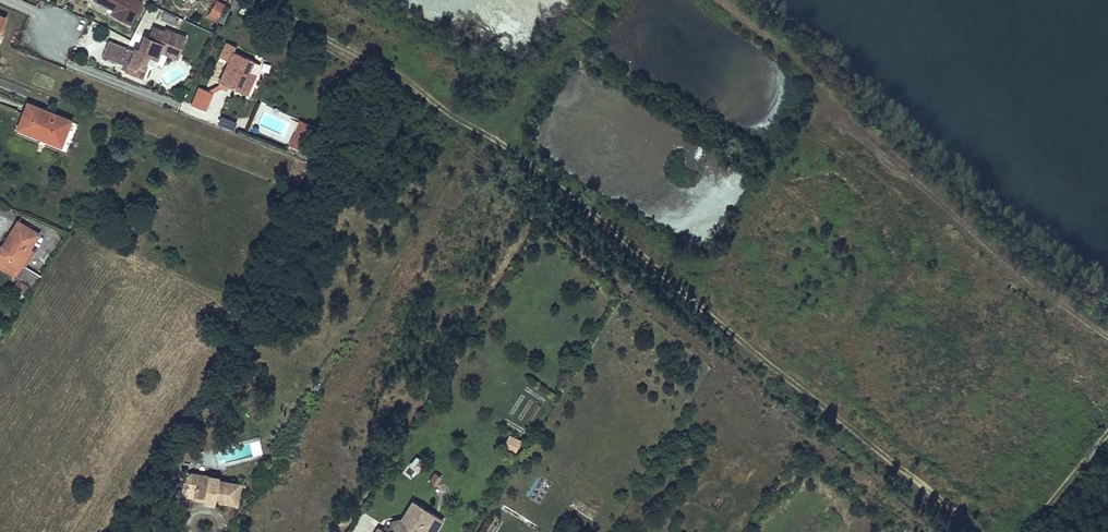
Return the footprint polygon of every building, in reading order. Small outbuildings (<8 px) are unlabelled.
[(143,3),(139,0),(100,0),(115,10),(113,13),(130,23),(143,3)] [(216,21),(224,5),(215,0),(214,0),(206,15),(216,21)] [(249,7),(234,0),(233,0),(229,9),(244,16),(249,7)] [(146,64),(150,54),(158,58),(161,50),(162,47),(169,50),(167,52),(178,57),(186,36),(167,28),(166,31),(153,26),(149,37),(145,35),(139,50),(136,48),(135,51),(127,48),(128,47),(109,40),(103,55),(124,63),(125,58),(131,60),(128,70),(144,76),(149,65),(146,64)] [(241,92),(256,60),(237,52),(239,47),(226,41),(219,57),(231,62),(222,83),(241,92)] [(150,54),(146,64),(149,65),(154,68),(158,58),(150,54)] [(128,70),(131,60),(125,58),(124,63),(122,68),(128,70)] [(196,91),(189,108),(201,114),(209,96),(196,91)] [(63,145),(72,120),(30,103),(20,128),(63,145)] [(234,131),(237,122),(221,116),(217,125),(234,131)] [(287,145),(301,151),(313,126),(299,120),(287,145)] [(17,230),(40,239),(42,236),(22,221),(17,230)] [(41,275),(24,264),(40,239),(17,230),(6,249),(3,247),(0,251),(0,259),(3,262),(1,266),(33,288),(41,275)] [(506,435),(502,449),(516,452),(520,439),(506,435)] [(433,471),(427,483),(436,487),(441,475),(433,471)] [(186,476),(181,483),(180,487),(192,489),(195,481),(205,483),(206,479),(186,476)] [(205,483),(195,481),(192,489),(180,487),(179,494),(184,501),(201,504),(202,501),(213,503),(213,506),(234,509),(235,493),(236,487),(216,484),(215,480),(206,479),(205,483)] [(201,504),(201,508),(212,510),(213,506),(213,503),(202,501),(201,504)] [(410,504),(399,522),(390,525),(390,531),(433,531),(440,522),(410,504)]
